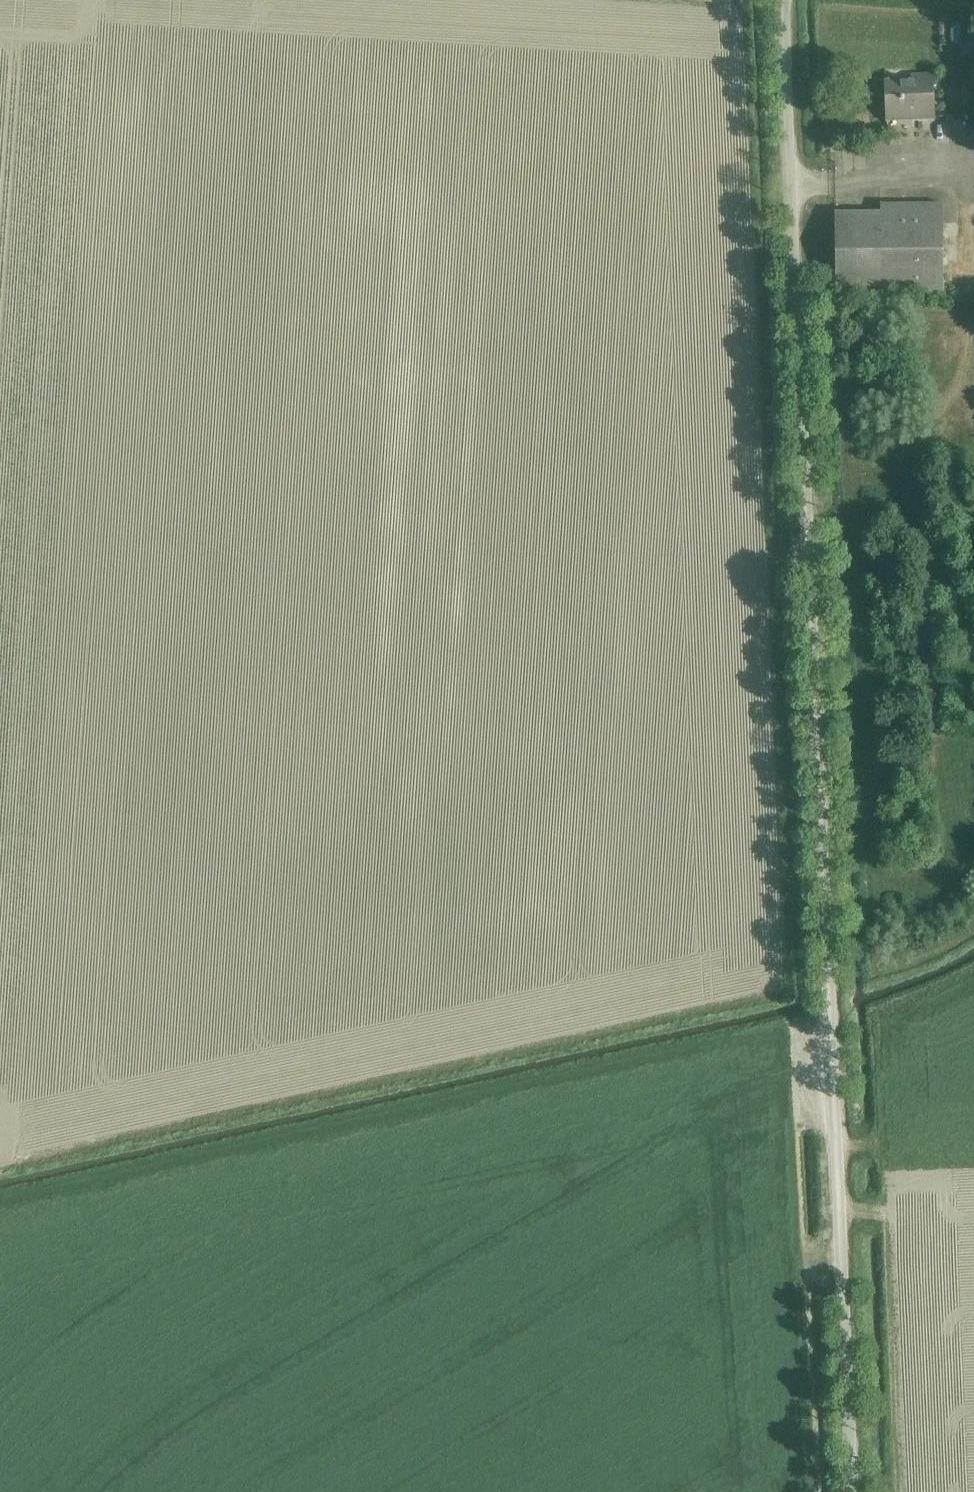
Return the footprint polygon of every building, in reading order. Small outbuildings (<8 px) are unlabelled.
[(887,120),(934,117),(932,76),(912,77),(913,82),(885,83),(887,120)] [(835,214),(835,291),(942,291),(942,204),(880,204),(880,214),(835,214)]
